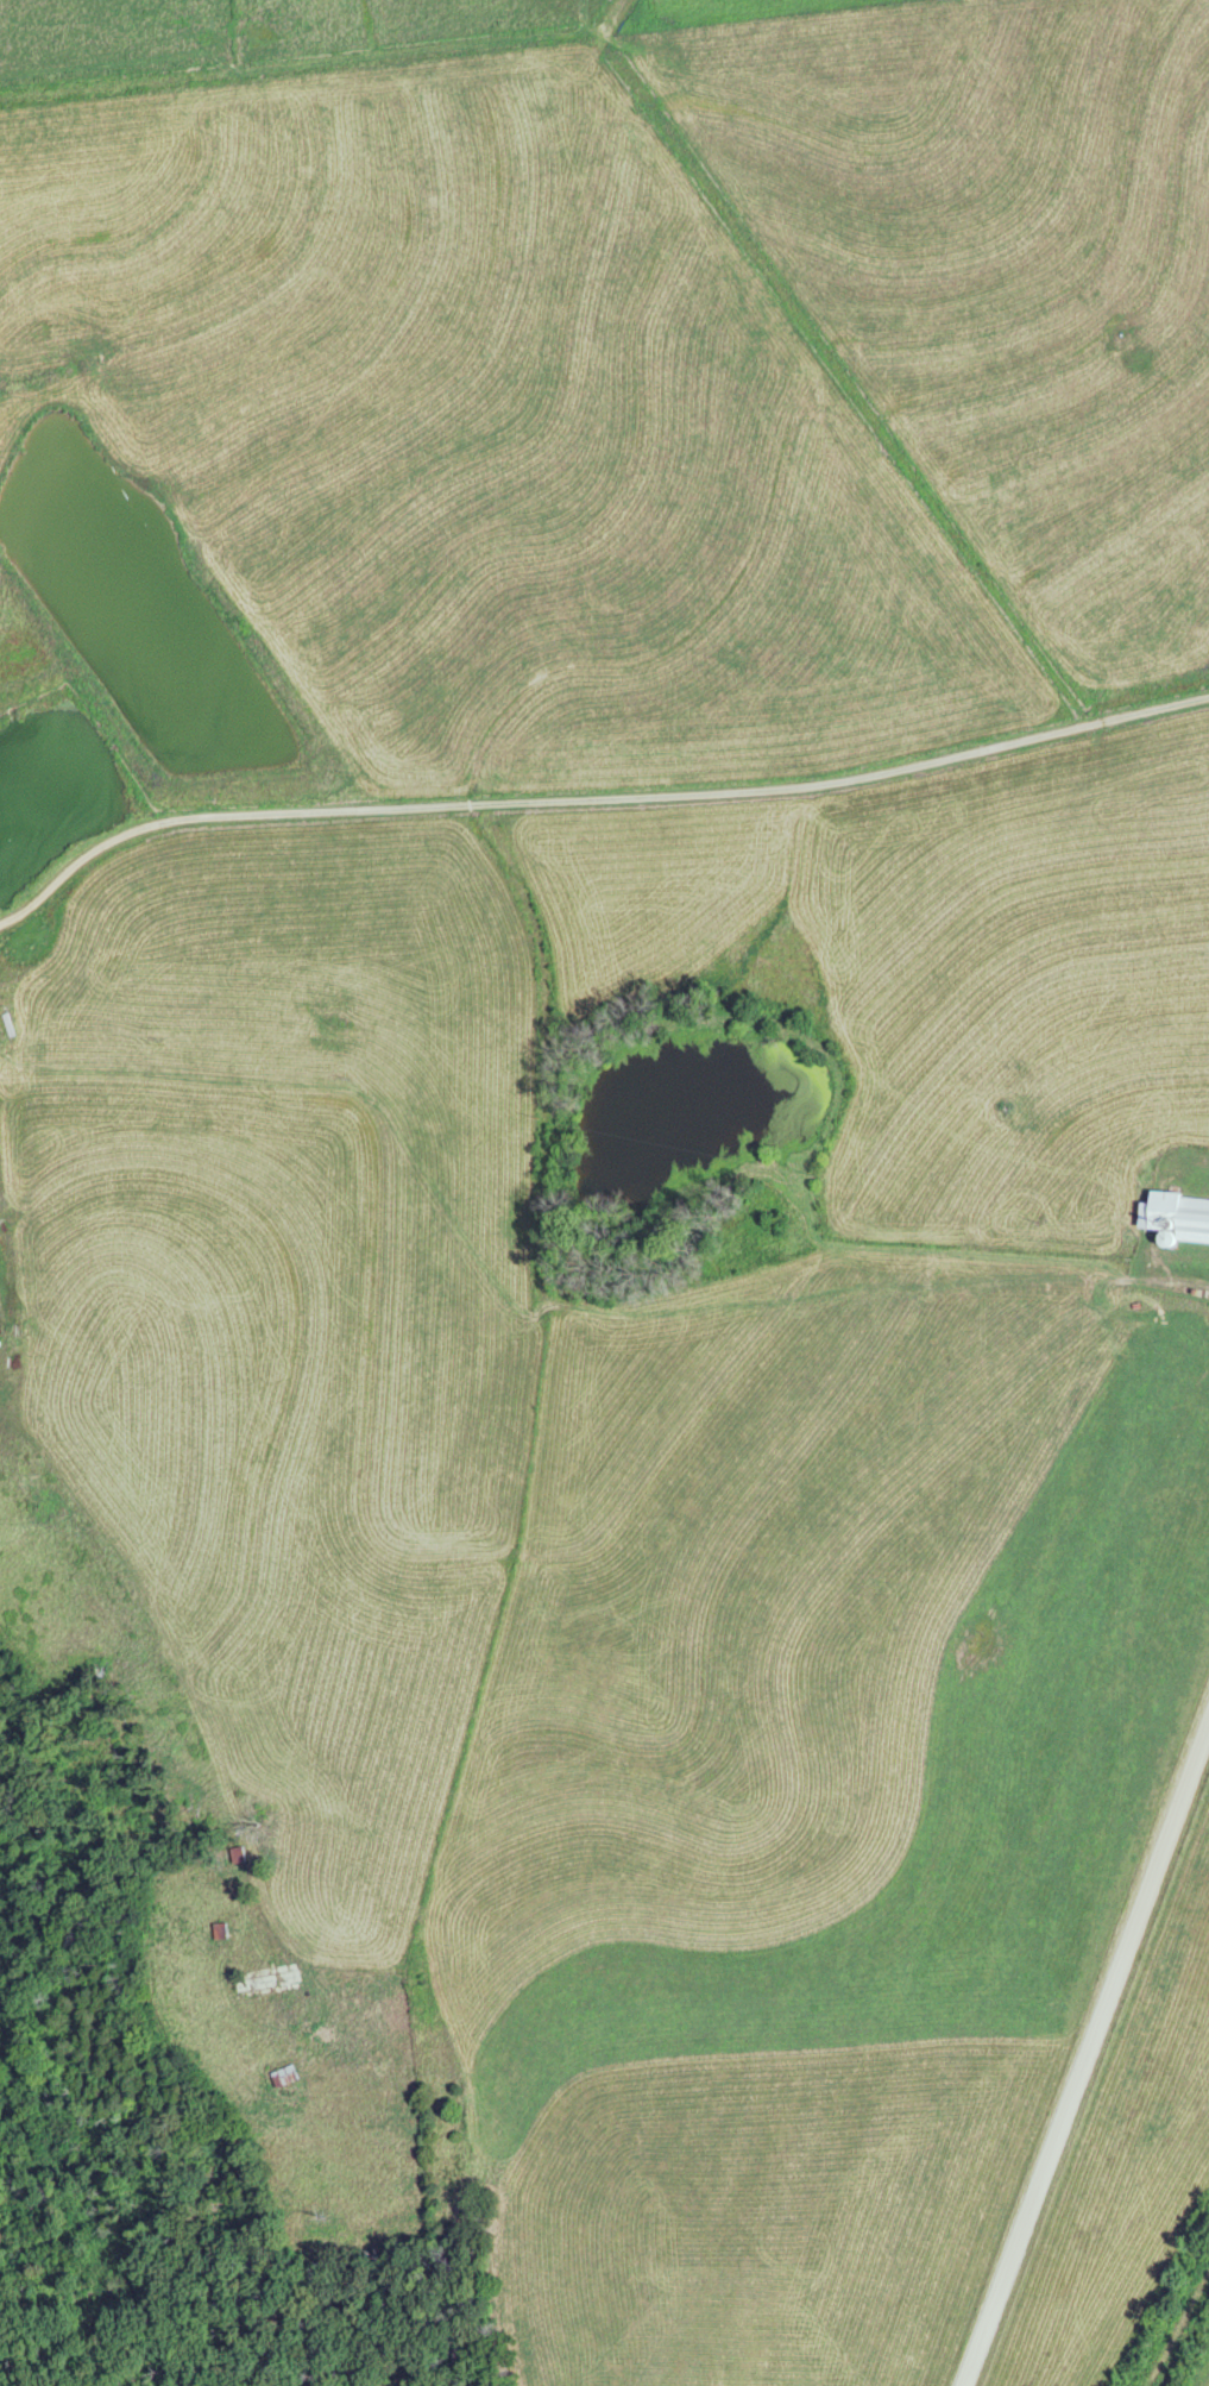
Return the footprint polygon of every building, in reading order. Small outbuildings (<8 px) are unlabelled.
[(1149,1195),(1148,1206),(1140,1206),(1138,1229),(1161,1230),(1160,1241),(1208,1245),(1208,1200),(1149,1195)] [(235,1850),(227,1850),(229,1863),(236,1862),(235,1850)] [(268,1970),(274,1991),(297,1984),(290,1964),(268,1970)] [(266,2075),(274,2091),(293,2081),(285,2066),(266,2075)]
